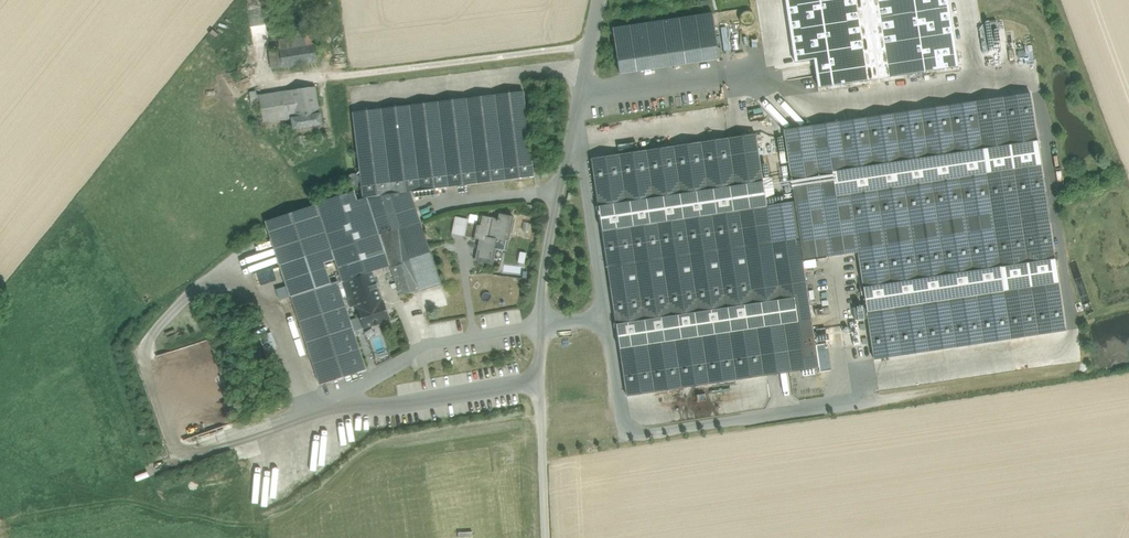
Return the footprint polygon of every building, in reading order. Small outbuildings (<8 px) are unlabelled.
[(795,63),(813,60),(817,88),(958,66),(948,0),(785,0),(795,63)] [(266,6),(248,9),(253,45),(272,42),(266,6)] [(713,13),(612,28),(619,72),(719,57),(713,13)] [(313,36),(292,39),(293,48),(315,45),(313,36)] [(292,39),(278,41),(280,50),(293,48),(292,39)] [(293,48),(280,50),(282,67),(317,62),(315,45),(293,48)] [(280,50),(269,52),(272,69),(282,67),(280,50)] [(264,123),(292,119),(290,109),(318,105),(316,87),(259,95),(264,123)] [(524,92),(353,113),(363,197),(368,197),(411,191),(534,176),(524,92)] [(266,138),(264,123),(259,95),(251,97),(257,139),(266,138)] [(783,131),(794,202),(799,238),(803,261),(815,260),(858,253),(874,361),(1066,335),(1032,97),(783,131)] [(318,105),(290,109),(292,119),(294,129),(322,124),(321,113),(320,114),(318,105)] [(729,139),(591,159),(607,267),(772,242),(767,206),(765,198),(774,197),(771,177),(762,179),(756,135),(729,139)] [(368,197),(357,200),(354,191),(316,203),(317,205),(328,239),(332,252),(335,260),(342,282),(390,266),(380,234),(368,197)] [(411,191),(368,197),(380,234),(381,234),(421,221),(411,191)] [(794,202),(767,206),(772,242),(799,238),(794,202)] [(317,205),(266,221),(290,297),(291,296),(303,334),(350,319),(343,297),(347,296),(344,288),(340,290),(338,281),(331,283),(324,263),(335,260),(332,252),(328,239),(317,205)] [(499,219),(481,216),(479,225),(477,225),(474,235),(481,237),(476,261),(492,264),(495,248),(506,251),(513,216),(500,214),(499,219)] [(450,233),(464,235),(467,218),(454,215),(450,233)] [(421,221),(381,234),(401,296),(420,289),(420,291),(441,284),(421,221)] [(477,225),(467,223),(465,236),(474,238),(474,235),(477,225)] [(772,242),(607,267),(627,396),(819,367),(804,269),(816,267),(815,260),(803,261),(799,238),(772,242)] [(372,272),(342,282),(344,288),(347,296),(350,307),(357,305),(361,304),(359,300),(379,294),(372,272)] [(425,307),(446,303),(443,290),(422,294),(425,307)] [(379,294),(359,300),(361,304),(357,305),(364,328),(375,325),(379,324),(379,323),(389,320),(383,301),(382,301),(379,294)] [(350,319),(303,334),(320,384),(366,369),(350,319)] [(456,322),(433,325),(434,337),(457,334),(456,322)] [(820,345),(818,345),(816,346),(819,366),(822,367),(824,366),(826,365),(823,345),(820,345)] [(586,435),(603,434),(602,427),(596,428),(596,421),(585,422),(586,435)] [(262,456),(252,459),(257,484),(268,482),(262,456)]
